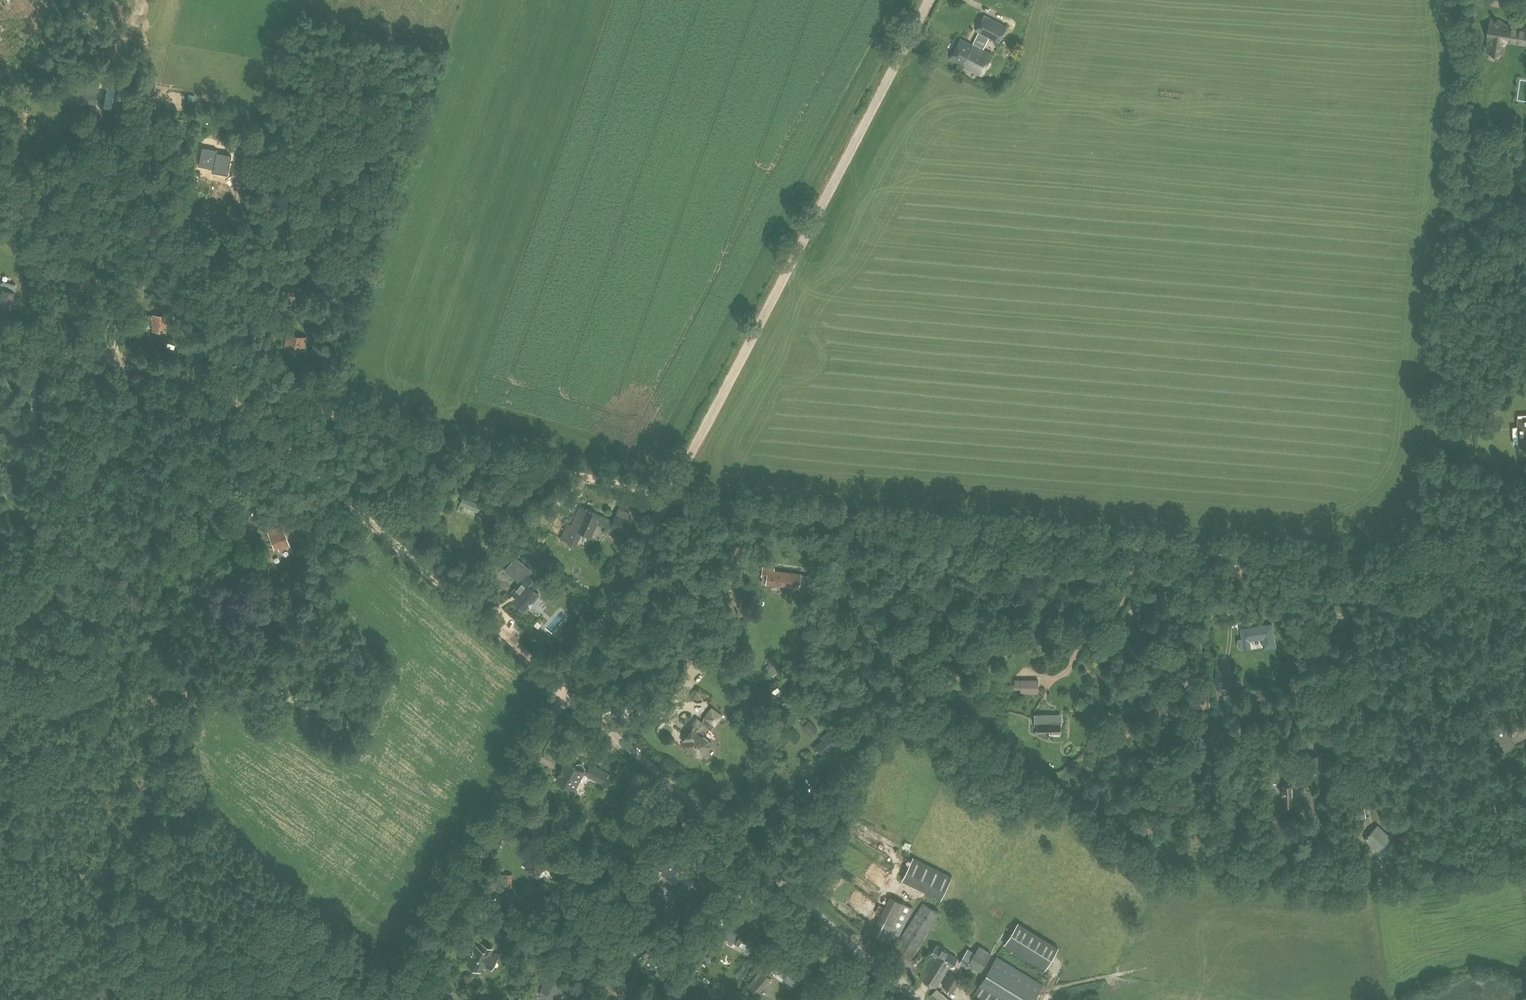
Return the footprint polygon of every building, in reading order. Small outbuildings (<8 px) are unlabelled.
[(975,31),(999,42),(1007,26),(984,14),(975,31)] [(1503,49),(1505,40),(1525,43),(1525,28),(1502,24),(1503,22),(1491,20),(1488,37),(1487,47),(1503,49)] [(962,65),(981,75),(993,54),(973,43),(972,44),(960,38),(950,58),(962,64),(962,65)] [(71,98),(94,103),(98,84),(91,83),(89,84),(88,87),(80,85),(81,82),(70,80),(68,89),(73,90),(71,98)] [(115,90),(116,84),(109,82),(108,82),(103,107),(111,109),(115,90)] [(148,102),(148,101),(147,91),(134,91),(135,103),(148,102)] [(188,94),(187,102),(193,103),(195,95),(188,94)] [(218,154),(202,151),(199,170),(214,173),(213,175),(220,176),(220,178),(228,179),(232,159),(218,156),(218,154)] [(138,269),(140,256),(132,255),(130,268),(138,269)] [(70,286),(82,289),(84,282),(87,283),(89,275),(74,271),(70,286)] [(10,307),(15,284),(3,281),(0,293),(0,304),(10,307)] [(152,329),(164,330),(165,322),(169,323),(169,316),(165,316),(165,314),(153,313),(152,329)] [(287,331),(285,341),(283,350),(294,352),(295,348),(300,349),(301,345),(305,346),(307,336),(287,331)] [(335,379),(343,381),(345,373),(337,371),(335,379)] [(1519,444),(1525,443),(1525,416),(1518,417),(1519,444)] [(481,502),(464,495),(462,501),(478,508),(481,502)] [(560,537),(570,541),(576,527),(592,534),(599,520),(627,533),(633,520),(628,517),(630,513),(619,509),(614,522),(581,507),(573,524),(568,521),(560,537)] [(488,521),(489,513),(475,512),(474,519),(488,521)] [(248,523),(258,525),(259,517),(250,515),(248,523)] [(278,546),(279,549),(289,545),(282,528),(278,530),(277,526),(268,530),(275,548),(278,546)] [(809,590),(818,591),(820,576),(811,575),(811,578),(800,577),(801,573),(771,570),(772,567),(763,566),(762,575),(768,576),(767,583),(810,588),(809,590)] [(528,606),(533,610),(554,586),(541,576),(537,581),(528,574),(514,590),(519,594),(515,599),(525,609),(528,606)] [(1263,637),(1264,647),(1275,645),(1272,623),(1254,626),(1254,627),(1241,629),(1243,640),(1263,637)] [(716,660),(711,657),(704,669),(709,671),(716,660)] [(769,663),(765,667),(769,672),(773,668),(769,663)] [(1021,693),(1039,694),(1039,678),(1021,678),(1021,679),(1021,687),(1021,693)] [(1223,693),(1226,714),(1236,712),(1233,692),(1223,693)] [(682,741),(702,756),(712,742),(709,739),(708,739),(704,736),(705,734),(701,731),(706,725),(711,730),(722,715),(711,707),(703,718),(704,719),(702,721),(697,718),(689,728),(691,729),(682,741)] [(1038,732),(1060,732),(1060,723),(1062,723),(1062,713),(1035,713),(1034,723),(1038,723),(1038,732)] [(802,726),(811,736),(818,729),(809,720),(802,726)] [(715,729),(712,735),(720,738),(722,732),(715,729)] [(818,748),(824,754),(839,741),(829,730),(825,734),(827,736),(813,748),(816,750),(818,748)] [(556,779),(574,789),(584,770),(587,772),(585,775),(601,784),(607,772),(591,764),(588,769),(585,767),(584,766),(583,765),(582,763),(580,763),(578,763),(576,763),(575,764),(574,766),(566,761),(556,779)] [(1007,786),(1020,797),(1026,790),(1013,779),(1007,786)] [(1292,784),(1282,784),(1282,797),(1284,797),(1284,803),(1292,802),(1292,797),(1293,797),(1293,795),(1298,795),(1298,785),(1292,785),(1292,784)] [(1348,809),(1350,820),(1366,818),(1364,807),(1348,809)] [(1365,839),(1378,850),(1390,836),(1377,825),(1365,839)] [(692,870),(669,852),(659,865),(676,878),(673,881),(688,893),(698,880),(689,873),(692,870)] [(526,867),(538,875),(546,864),(534,856),(526,867)] [(902,878),(941,897),(952,875),(913,856),(902,878)] [(553,876),(560,880),(564,874),(556,870),(553,876)] [(500,886),(512,886),(512,874),(505,873),(505,874),(500,874),(500,886)] [(905,880),(900,887),(906,890),(910,884),(905,880)] [(871,931),(895,944),(914,907),(890,895),(871,931)] [(893,949),(911,960),(941,913),(923,901),(893,949)] [(629,917),(634,920),(638,915),(622,904),(616,913),(626,920),(629,917)] [(724,936),(751,950),(759,936),(737,926),(739,922),(732,919),(724,936)] [(950,935),(955,928),(945,921),(940,929),(950,935)] [(1018,922),(1005,943),(1046,968),(1058,948),(1018,922)] [(150,940),(150,952),(164,951),(164,939),(150,940)] [(467,962),(480,969),(483,964),(493,969),(499,957),(490,952),(492,947),(482,942),(480,946),(476,945),(467,962)] [(919,977),(936,987),(950,964),(952,965),(957,957),(936,944),(931,952),(934,953),(919,977)] [(968,963),(981,971),(992,952),(979,944),(970,959),(963,955),(959,963),(966,967),(968,963)] [(980,999),(1034,999),(1043,984),(997,955),(972,995),(980,999)] [(777,971),(793,985),(803,973),(787,959),(777,971)] [(750,987),(758,994),(772,978),(763,971),(750,987)] [(942,985),(953,992),(961,979),(950,972),(942,985)] [(540,993),(554,999),(562,983),(544,974),(541,979),(546,981),(540,993)] [(764,999),(769,999),(781,988),(773,980),(759,995),(764,999)] [(937,999),(951,999),(937,987),(931,995),(937,999)]
